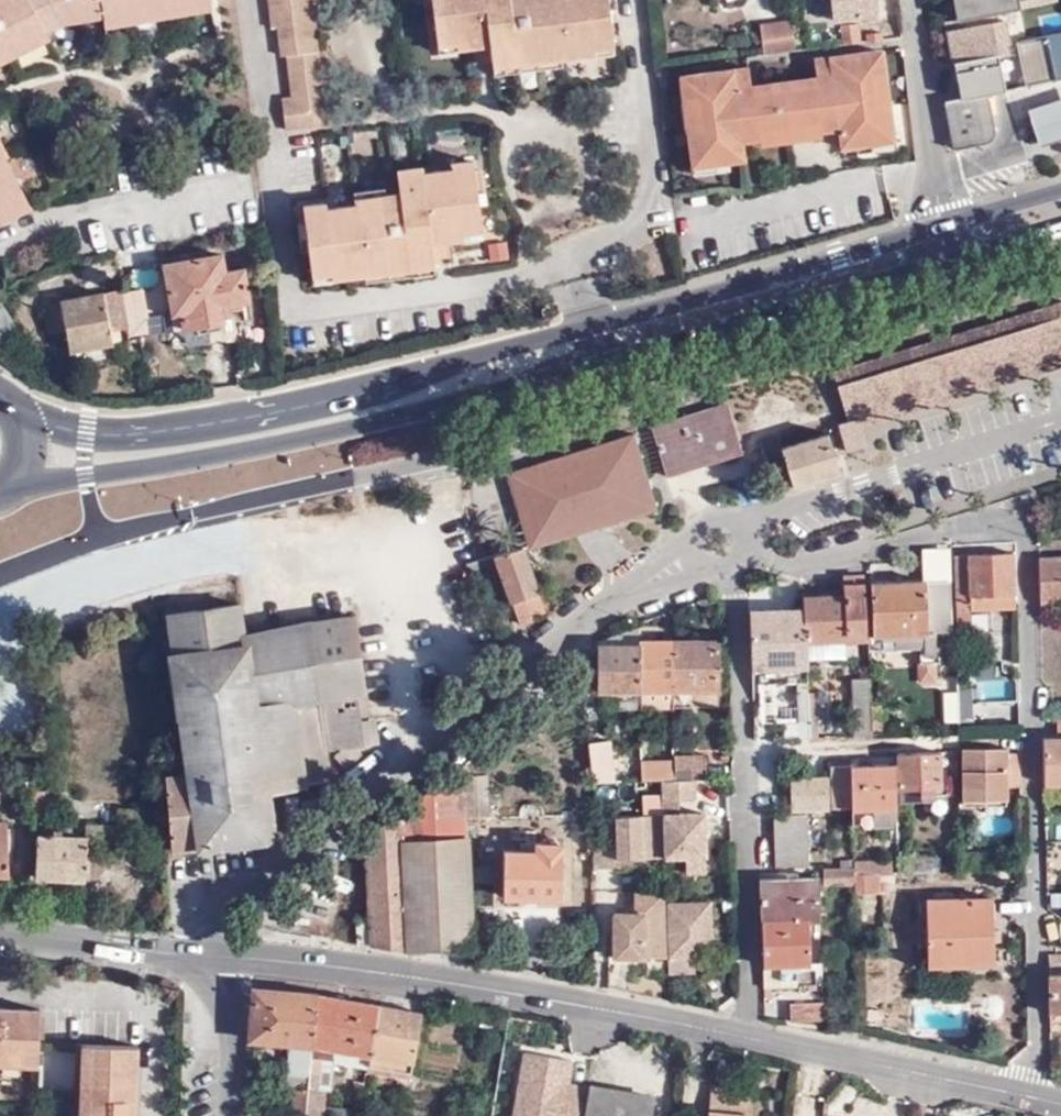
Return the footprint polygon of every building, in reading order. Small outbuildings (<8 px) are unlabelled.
[(49,39),(45,30),(62,22),(102,16),(104,26),(211,8),(210,0),(0,0),(0,62),(49,39)] [(273,29),(277,29),(281,57),(286,58),(292,99),(281,101),(286,130),(326,125),(310,0),(269,0),(273,29)] [(439,0),(431,0),(437,44),(444,44),(439,0)] [(444,44),(456,42),(456,49),(471,47),(489,44),(491,62),(492,68),(595,55),(595,47),(613,44),(607,0),(439,0),(444,44)] [(960,18),(996,11),(1054,1),(1054,0),(957,0),(960,18)] [(960,18),(946,21),(960,98),(986,92),(1002,89),(996,54),(994,44),(1004,42),(1000,20),(998,20),(996,11),(960,18)] [(840,27),(842,44),(858,42),(856,24),(840,27)] [(866,41),(881,40),(880,31),(865,33),(866,41)] [(1060,78),(1060,35),(1016,44),(1023,86),(1060,78)] [(1006,51),(1004,42),(994,44),(996,54),(1006,51)] [(473,63),(491,62),(489,44),(471,47),(473,63)] [(869,136),(889,135),(886,104),(875,105),(871,74),(882,72),(879,50),(812,58),(815,84),(800,86),(767,90),(750,92),(747,67),(682,75),(685,97),(696,96),(700,129),(688,129),(692,159),(713,156),(714,163),(730,161),(745,160),(744,140),(759,139),(758,131),(819,123),(820,131),(835,129),(837,147),(854,145),(869,143),(869,136)] [(875,105),(886,104),(882,72),(871,74),(875,105)] [(767,90),(800,86),(799,79),(766,83),(767,90)] [(960,98),(946,101),(955,148),(982,143),(990,141),(993,133),(986,92),(960,98)] [(696,96),(685,97),(688,129),(700,129),(696,96)] [(1026,111),(1035,137),(1038,148),(1060,140),(1060,98),(1026,111)] [(820,137),(820,131),(819,123),(758,131),(759,139),(760,143),(820,137)] [(891,151),(889,135),(869,136),(869,143),(854,145),(855,155),(891,151)] [(29,207),(0,150),(0,222),(29,207)] [(731,171),(730,161),(714,163),(713,156),(692,159),(694,175),(731,171)] [(459,164),(467,234),(479,233),(471,162),(459,164)] [(461,235),(467,234),(459,164),(450,166),(451,172),(422,176),(421,170),(397,172),(400,196),(384,198),(383,190),(353,193),(354,207),(324,211),(323,204),(303,207),(310,277),(329,275),(330,280),(431,268),(431,261),(429,244),(447,242),(461,240),(461,235)] [(447,260),(447,242),(429,244),(431,261),(447,260)] [(221,321),(220,315),(218,305),(228,304),(248,301),(243,270),(223,273),(220,255),(163,265),(171,314),(180,312),(183,328),(221,321)] [(126,327),(118,291),(43,305),(48,333),(66,330),(70,351),(112,343),(110,330),(126,327)] [(218,305),(220,315),(229,314),(228,304),(218,305)] [(1060,356),(1060,304),(834,374),(849,421),(839,424),(846,450),(867,444),(863,426),(860,417),(1060,356)] [(860,417),(863,426),(1060,365),(1060,356),(860,417)] [(35,361),(38,374),(46,372),(44,360),(35,361)] [(829,432),(782,447),(787,464),(793,485),(840,471),(829,432)] [(636,434),(588,449),(610,522),(657,508),(636,434)] [(787,464),(782,447),(779,434),(761,439),(770,468),(787,464)] [(544,478),(527,484),(543,540),(600,525),(610,522),(588,449),(540,464),(544,478)] [(540,464),(523,469),(527,484),(544,478),(540,464)] [(793,485),(787,464),(770,468),(773,471),(778,490),(793,485)] [(527,484),(523,469),(508,474),(530,544),(543,540),(527,484)] [(545,610),(524,546),(495,555),(521,627),(535,620),(533,614),(545,610)] [(957,612),(971,611),(1016,610),(1014,554),(955,556),(957,612)] [(1039,560),(1041,605),(1060,604),(1060,559),(1039,560)] [(469,563),(472,575),(482,571),(480,560),(469,563)] [(803,600),(803,612),(805,643),(844,641),(866,641),(863,577),(844,577),(844,598),(803,600)] [(875,636),(934,632),(951,631),(949,582),(873,587),(875,636)] [(197,848),(197,850),(265,841),(276,832),(271,790),(306,786),(306,785),(331,781),(327,750),(340,748),(351,746),(371,743),(368,719),(361,720),(357,697),(365,695),(355,615),(314,620),(245,634),(240,602),(166,614),(172,651),(168,654),(187,773),(167,775),(172,850),(197,848)] [(972,634),(971,611),(957,612),(958,634),(972,634)] [(803,612),(751,615),(753,671),(806,668),(806,660),(805,643),(803,612)] [(640,627),(598,640),(598,644),(640,644),(640,641),(640,627)] [(875,636),(869,637),(869,651),(919,647),(920,665),(932,663),(931,654),(935,654),(934,632),(875,636)] [(674,690),(681,690),(719,689),(719,639),(674,640),(674,690)] [(640,641),(640,644),(641,690),(647,690),(674,690),(674,640),(640,641)] [(844,641),(805,643),(806,660),(844,658),(844,641)] [(640,644),(598,644),(598,664),(598,691),(641,690),(640,644)] [(806,668),(753,671),(754,686),(801,684),(808,683),(806,668)] [(851,681),(853,739),(873,738),(873,730),(871,704),(870,680),(851,681)] [(674,690),(647,690),(647,709),(674,709),(674,690)] [(977,690),(963,690),(962,703),(977,703),(977,690)] [(368,719),(365,695),(357,697),(361,720),(368,719)] [(809,718),(808,696),(801,697),(798,697),(798,718),(809,718)] [(826,696),(808,696),(809,718),(809,723),(819,723),(819,706),(826,706),(826,696)] [(871,704),(873,730),(888,730),(887,704),(871,704)] [(809,723),(809,718),(798,718),(799,741),(810,741),(809,723)] [(1045,742),(1046,786),(1060,785),(1060,722),(1058,722),(1058,741),(1045,742)] [(819,741),(819,723),(809,723),(810,741),(819,741)] [(606,740),(590,742),(594,782),(613,782),(606,740)] [(351,746),(340,748),(342,751),(339,757),(347,765),(358,755),(351,746)] [(1006,756),(1007,750),(962,752),(963,802),(1007,800),(1007,788),(1021,787),(1019,756),(1006,756)] [(692,779),(708,778),(707,753),(675,754),(675,762),(675,780),(692,779)] [(941,788),(939,753),(898,755),(900,791),(941,788)] [(418,796),(400,810),(402,841),(467,837),(462,762),(438,781),(441,824),(420,826),(418,796)] [(642,763),(643,781),(660,780),(675,780),(675,762),(642,763)] [(896,809),(894,766),(851,769),(853,809),(853,811),(896,809)] [(853,809),(851,769),(832,769),(832,809),(853,809)] [(815,774),(816,799),(826,800),(825,773),(815,774)] [(801,800),(816,799),(815,774),(801,774),(801,800)] [(466,775),(469,818),(490,817),(488,775),(466,775)] [(675,780),(660,780),(661,802),(677,800),(694,800),(692,779),(675,780)] [(603,793),(603,811),(614,810),(613,786),(605,786),(605,793),(603,793)] [(946,788),(941,788),(900,791),(900,805),(947,803),(946,788)] [(661,802),(662,813),(662,816),(678,815),(677,800),(661,802)] [(136,832),(164,832),(163,810),(116,808),(116,823),(87,822),(87,837),(87,844),(136,846),(136,832)] [(897,827),(896,809),(853,811),(853,828),(897,827)] [(400,810),(365,837),(369,913),(353,914),(355,945),(372,942),(373,947),(406,950),(402,841),(400,810)] [(594,848),(594,868),(620,867),(620,858),(665,856),(662,816),(662,813),(617,816),(618,833),(618,847),(594,848)] [(662,816),(665,856),(665,860),(686,858),(706,856),(703,813),(678,815),(662,816)] [(809,867),(807,816),(774,818),(778,868),(809,867)] [(618,833),(594,834),(594,848),(618,847),(618,833)] [(85,881),(87,844),(87,837),(37,835),(36,879),(85,881)] [(467,837),(402,841),(406,950),(461,948),(471,947),(474,947),(467,837)] [(561,896),(562,843),(537,843),(536,851),(505,850),(504,896),(561,896)] [(706,856),(686,858),(687,874),(706,873),(706,856)] [(897,875),(899,874),(898,862),(854,863),(854,869),(855,876),(880,875),(897,875)] [(855,876),(854,869),(824,871),(826,888),(855,888),(855,876)] [(855,888),(855,896),(881,896),(880,875),(855,876),(855,888)] [(898,891),(897,875),(880,875),(881,896),(898,891)] [(760,882),(762,923),(807,921),(821,921),(819,889),(818,878),(760,882)] [(666,891),(635,891),(635,913),(615,913),(614,958),(634,958),(635,947),(645,947),(644,958),(669,957),(667,905),(666,891)] [(984,921),(983,900),(928,902),(929,961),(970,959),(970,967),(993,966),(991,922),(984,921)] [(990,900),(983,900),(984,921),(991,922),(990,900)] [(669,957),(669,959),(715,957),(711,902),(667,905),(669,957)] [(807,921),(762,923),(765,969),(796,967),(810,966),(807,921)] [(471,947),(461,948),(461,960),(471,959),(471,947)] [(635,947),(634,958),(644,958),(645,947),(635,947)] [(1050,1013),(1060,1013),(1060,956),(1049,956),(1050,1013)] [(970,959),(929,961),(929,968),(970,967),(970,959)] [(796,967),(765,969),(766,987),(797,986),(796,967)] [(310,1044),(314,994),(253,988),(250,1038),(310,1044)] [(368,1054),(377,1005),(314,994),(310,1044),(368,1054)] [(0,1004),(0,1060),(34,1061),(36,1005),(0,1004)] [(421,1012),(377,1005),(368,1054),(412,1061),(421,1012)] [(790,1023),(825,1022),(824,1005),(789,1007),(790,1023)] [(79,1043),(77,1115),(132,1115),(132,1098),(120,1098),(120,1081),(132,1081),(133,1045),(79,1043)] [(412,1061),(368,1054),(367,1064),(410,1072),(412,1061)] [(322,1059),(309,1057),(307,1073),(320,1075),(322,1059)] [(320,1075),(307,1073),(307,1075),(306,1088),(319,1089),(320,1075)] [(293,1087),(306,1088),(307,1075),(294,1074),(293,1087)] [(132,1098),(132,1081),(120,1081),(120,1098),(132,1098)] [(754,1090),(711,1085),(708,1115),(751,1115),(754,1090)] [(295,1115),(304,1115),(306,1088),(293,1087),(291,1115),(295,1115)] [(304,1115),(317,1115),(319,1089),(306,1088),(304,1115)] [(588,1088),(583,1115),(649,1115),(652,1097),(588,1088)]
